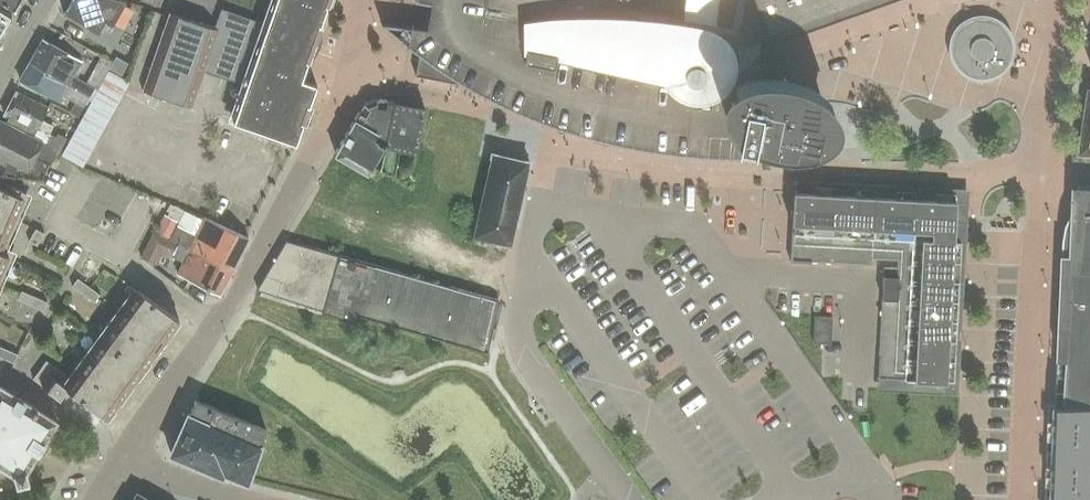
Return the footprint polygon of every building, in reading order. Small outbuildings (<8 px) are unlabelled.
[(15,10),(21,0),(0,0),(0,1),(15,10)] [(63,7),(64,7),(67,9),(64,13),(99,33),(106,21),(114,25),(127,1),(124,0),(67,0),(63,7)] [(330,0),(277,0),(268,26),(223,11),(217,29),(170,13),(143,90),(192,107),(205,70),(248,85),(235,122),(297,144),(318,85),(303,80),(330,0)] [(416,75),(465,84),(465,86),(479,92),(480,90),(548,103),(551,90),(560,92),(570,95),(564,127),(563,127),(562,129),(586,136),(610,142),(634,148),(659,152),(684,154),(710,157),(737,158),(764,157),(790,156),(817,154),(817,152),(815,152),(814,111),(816,112),(816,110),(814,109),(743,87),(744,66),(746,44),(768,36),(870,0),(416,0),(416,1),(440,5),(436,29),(428,28),(428,29),(425,29),(416,75)] [(12,16),(0,8),(0,37),(12,16)] [(998,25),(976,21),(958,33),(954,54),(967,73),(988,76),(1006,64),(1010,43),(998,25)] [(413,29),(413,27),(382,23),(382,24),(409,46),(411,45),(410,44),(412,28),(413,29)] [(90,98),(96,88),(74,76),(83,61),(44,39),(31,62),(54,75),(52,78),(68,87),(69,85),(90,98)] [(101,57),(95,68),(106,73),(112,63),(101,57)] [(117,58),(111,68),(119,73),(122,74),(127,64),(124,62),(117,58)] [(84,107),(90,98),(69,85),(68,87),(52,78),(54,75),(31,62),(21,80),(59,102),(63,95),(84,107)] [(83,168),(130,83),(109,72),(62,156),(83,168)] [(954,75),(945,74),(944,88),(949,89),(948,103),(981,107),(985,76),(954,72),(954,75)] [(7,123),(59,149),(61,150),(67,138),(59,134),(57,137),(50,134),(53,129),(41,123),(49,107),(17,91),(5,115),(10,117),(7,123)] [(382,172),(397,104),(376,100),(367,103),(337,155),(376,178),(379,173),(387,175),(382,172)] [(416,153),(425,109),(397,104),(382,172),(387,175),(394,176),(399,149),(416,153)] [(7,123),(0,120),(0,175),(15,178),(18,165),(29,171),(29,169),(37,173),(39,173),(45,162),(51,165),(59,149),(7,123)] [(485,185),(473,236),(510,244),(514,227),(529,163),(493,154),(485,185)] [(27,193),(7,184),(4,189),(0,188),(0,278),(9,257),(1,253),(27,193)] [(1076,186),(1075,210),(1068,224),(1066,239),(1058,403),(1059,403),(1089,405),(1089,186),(1076,186)] [(906,359),(905,372),(947,374),(956,201),(793,192),(791,224),(792,224),(790,261),(825,263),(843,264),(864,265),(872,265),(872,259),(898,260),(897,267),(897,277),(884,277),(880,335),(879,357),(906,359)] [(155,231),(155,233),(170,240),(177,227),(179,222),(165,215),(164,214),(155,231)] [(249,238),(206,217),(196,236),(177,227),(170,240),(178,244),(232,271),(249,238)] [(44,233),(36,229),(30,240),(38,245),(44,233)] [(155,233),(142,258),(155,265),(162,252),(171,257),(178,244),(170,240),(155,233)] [(498,300),(287,241),(258,290),(356,322),(359,314),(488,352),(498,300)] [(220,295),(232,271),(178,244),(171,257),(184,263),(178,274),(220,295)] [(884,266),(884,277),(897,277),(897,267),(884,266)] [(105,298),(77,279),(72,286),(94,302),(96,299),(101,303),(105,298)] [(107,418),(179,320),(139,290),(68,387),(62,383),(67,376),(47,360),(33,379),(65,402),(72,392),(107,418)] [(47,302),(22,291),(18,299),(43,310),(47,302)] [(833,317),(815,316),(813,342),(831,343),(833,317)] [(0,347),(0,357),(13,363),(17,355),(0,347)] [(16,474),(18,482),(28,479),(26,471),(57,421),(0,386),(0,464),(16,474)] [(248,481),(267,430),(195,399),(172,453),(222,475),(224,471),(244,480),(248,481)] [(1059,403),(1056,499),(1089,499),(1089,405),(1059,403)] [(169,418),(160,443),(171,446),(180,422),(169,418)]
